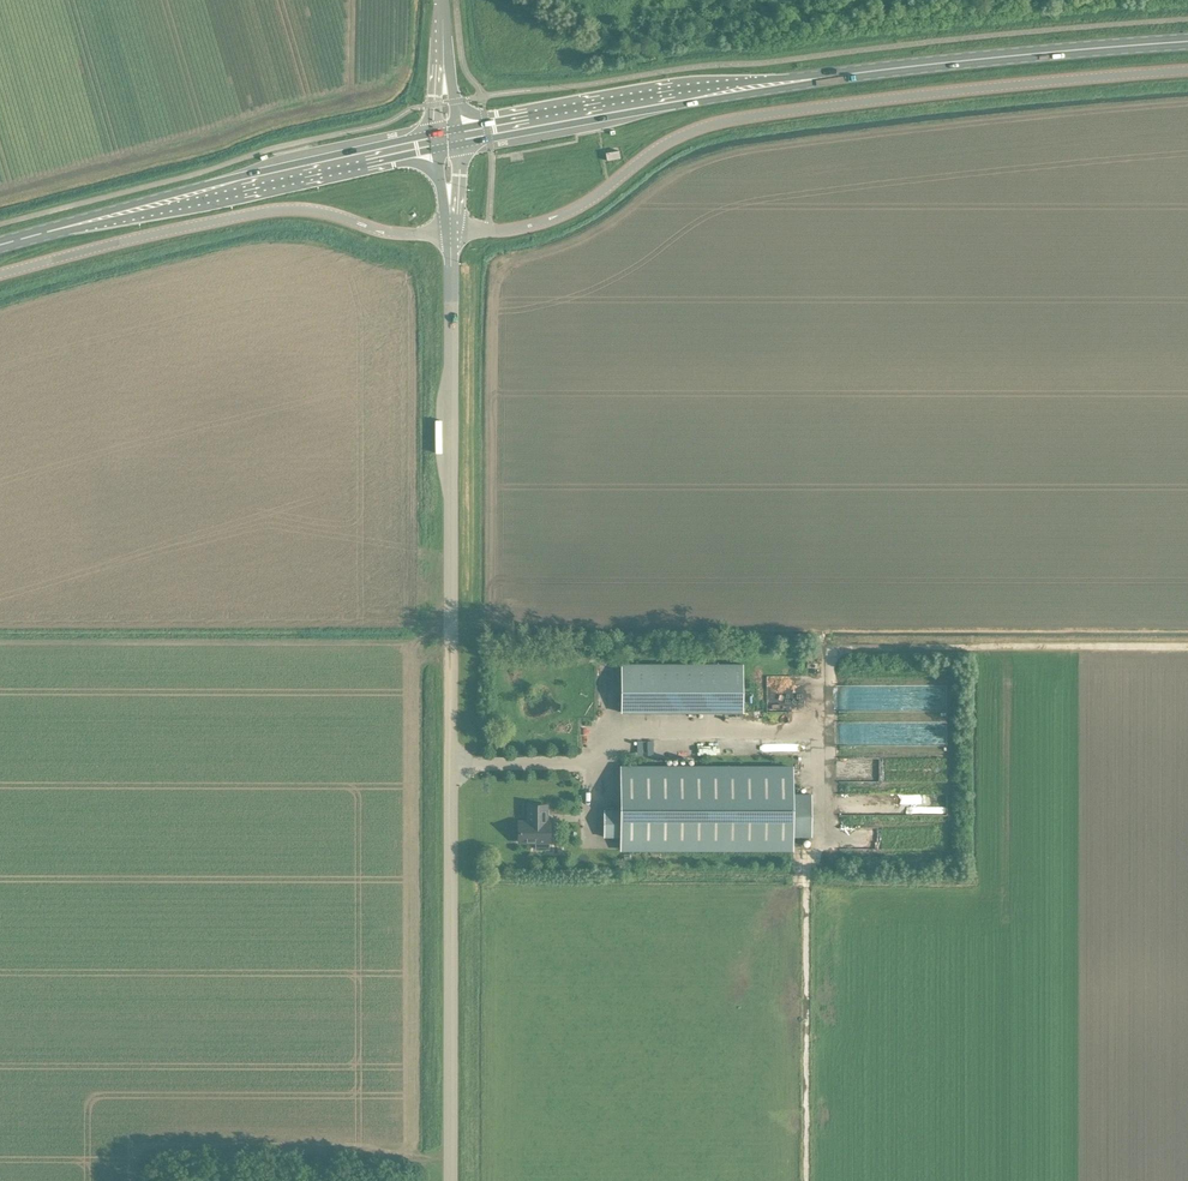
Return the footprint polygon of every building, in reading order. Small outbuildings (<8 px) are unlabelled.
[(606,152),(607,159),(620,157),(618,150),(606,152)] [(621,664),(621,712),(741,712),(741,664),(621,664)] [(771,672),(772,700),(786,700),(786,694),(795,693),(794,671),(771,672)] [(844,741),(949,740),(949,720),(893,721),(892,702),(896,702),(896,692),(833,693),(834,719),(844,719),(844,741)] [(765,742),(750,743),(751,752),(765,751),(765,742)] [(768,763),(769,755),(754,755),(754,763),(768,763)] [(870,763),(872,771),(883,768),(882,761),(870,763)] [(604,809),(604,837),(621,837),(621,849),(792,849),(792,836),(810,836),(810,794),(792,794),(792,767),(621,767),(621,810),(604,809)] [(870,812),(936,812),(936,797),(870,797),(870,812)] [(528,805),(528,818),(529,818),(529,822),(519,822),(519,842),(549,842),(549,822),(546,822),(546,805),(528,805)] [(657,850),(656,859),(667,860),(668,851),(657,850)] [(829,866),(842,866),(843,853),(829,852),(829,866)]
